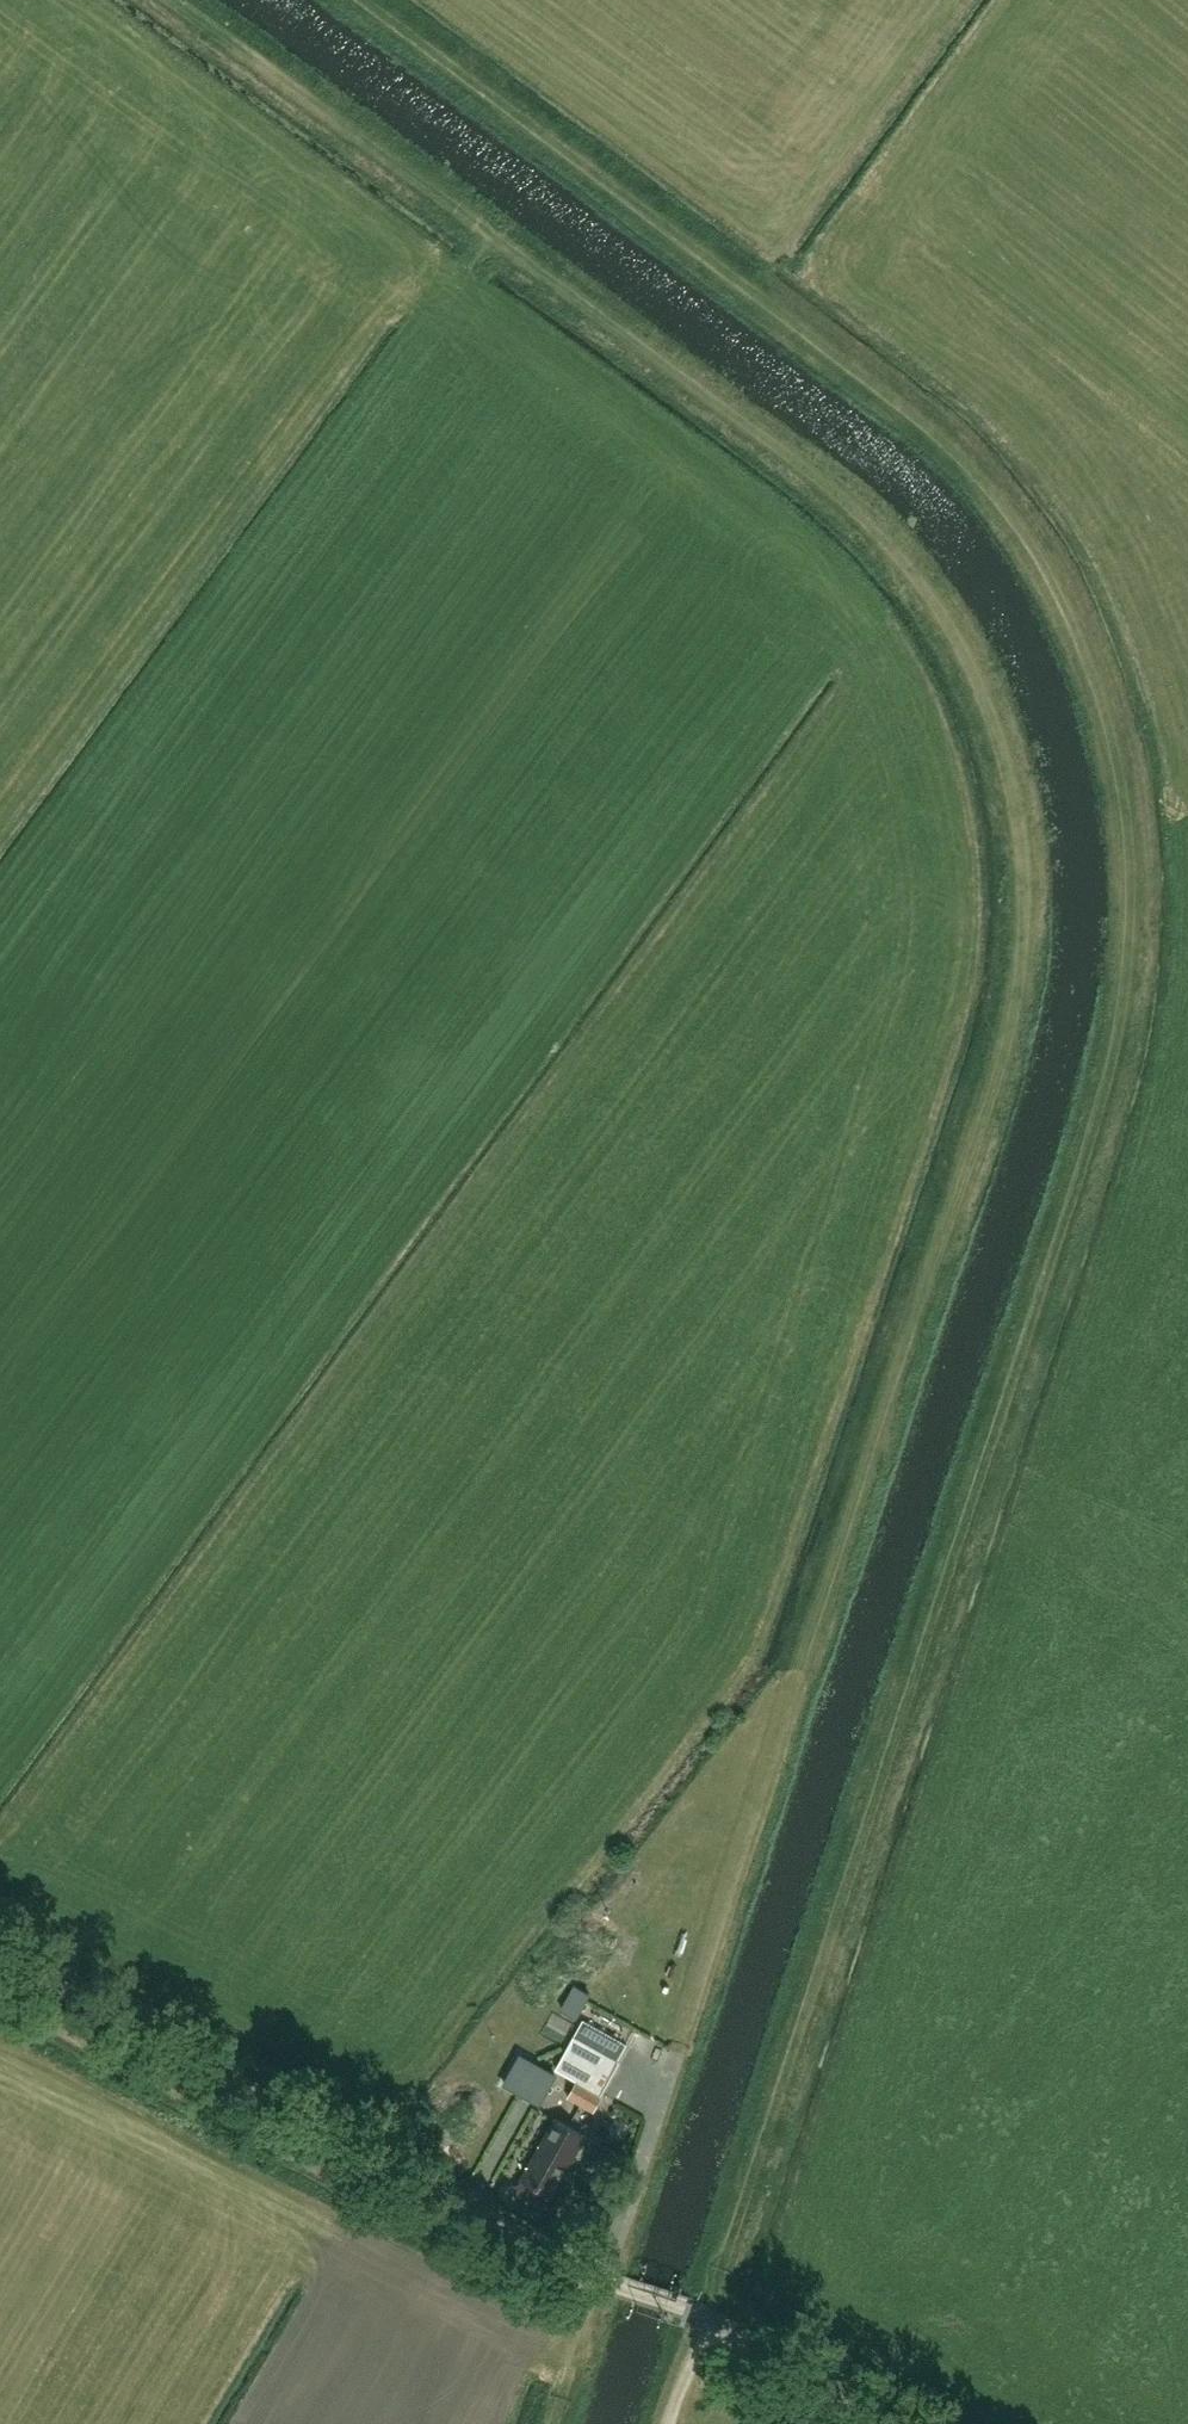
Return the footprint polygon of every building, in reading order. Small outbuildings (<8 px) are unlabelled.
[(603,2093),(621,2061),(620,2060),(629,2043),(585,2019),(556,2070),(577,2081),(567,2098),(594,2113),(604,2094),(603,2093)] [(555,2076),(519,2056),(503,2085),(539,2105),(555,2076)] [(575,2154),(583,2139),(553,2122),(545,2136),(544,2136),(520,2179),(551,2197),(575,2154)]
